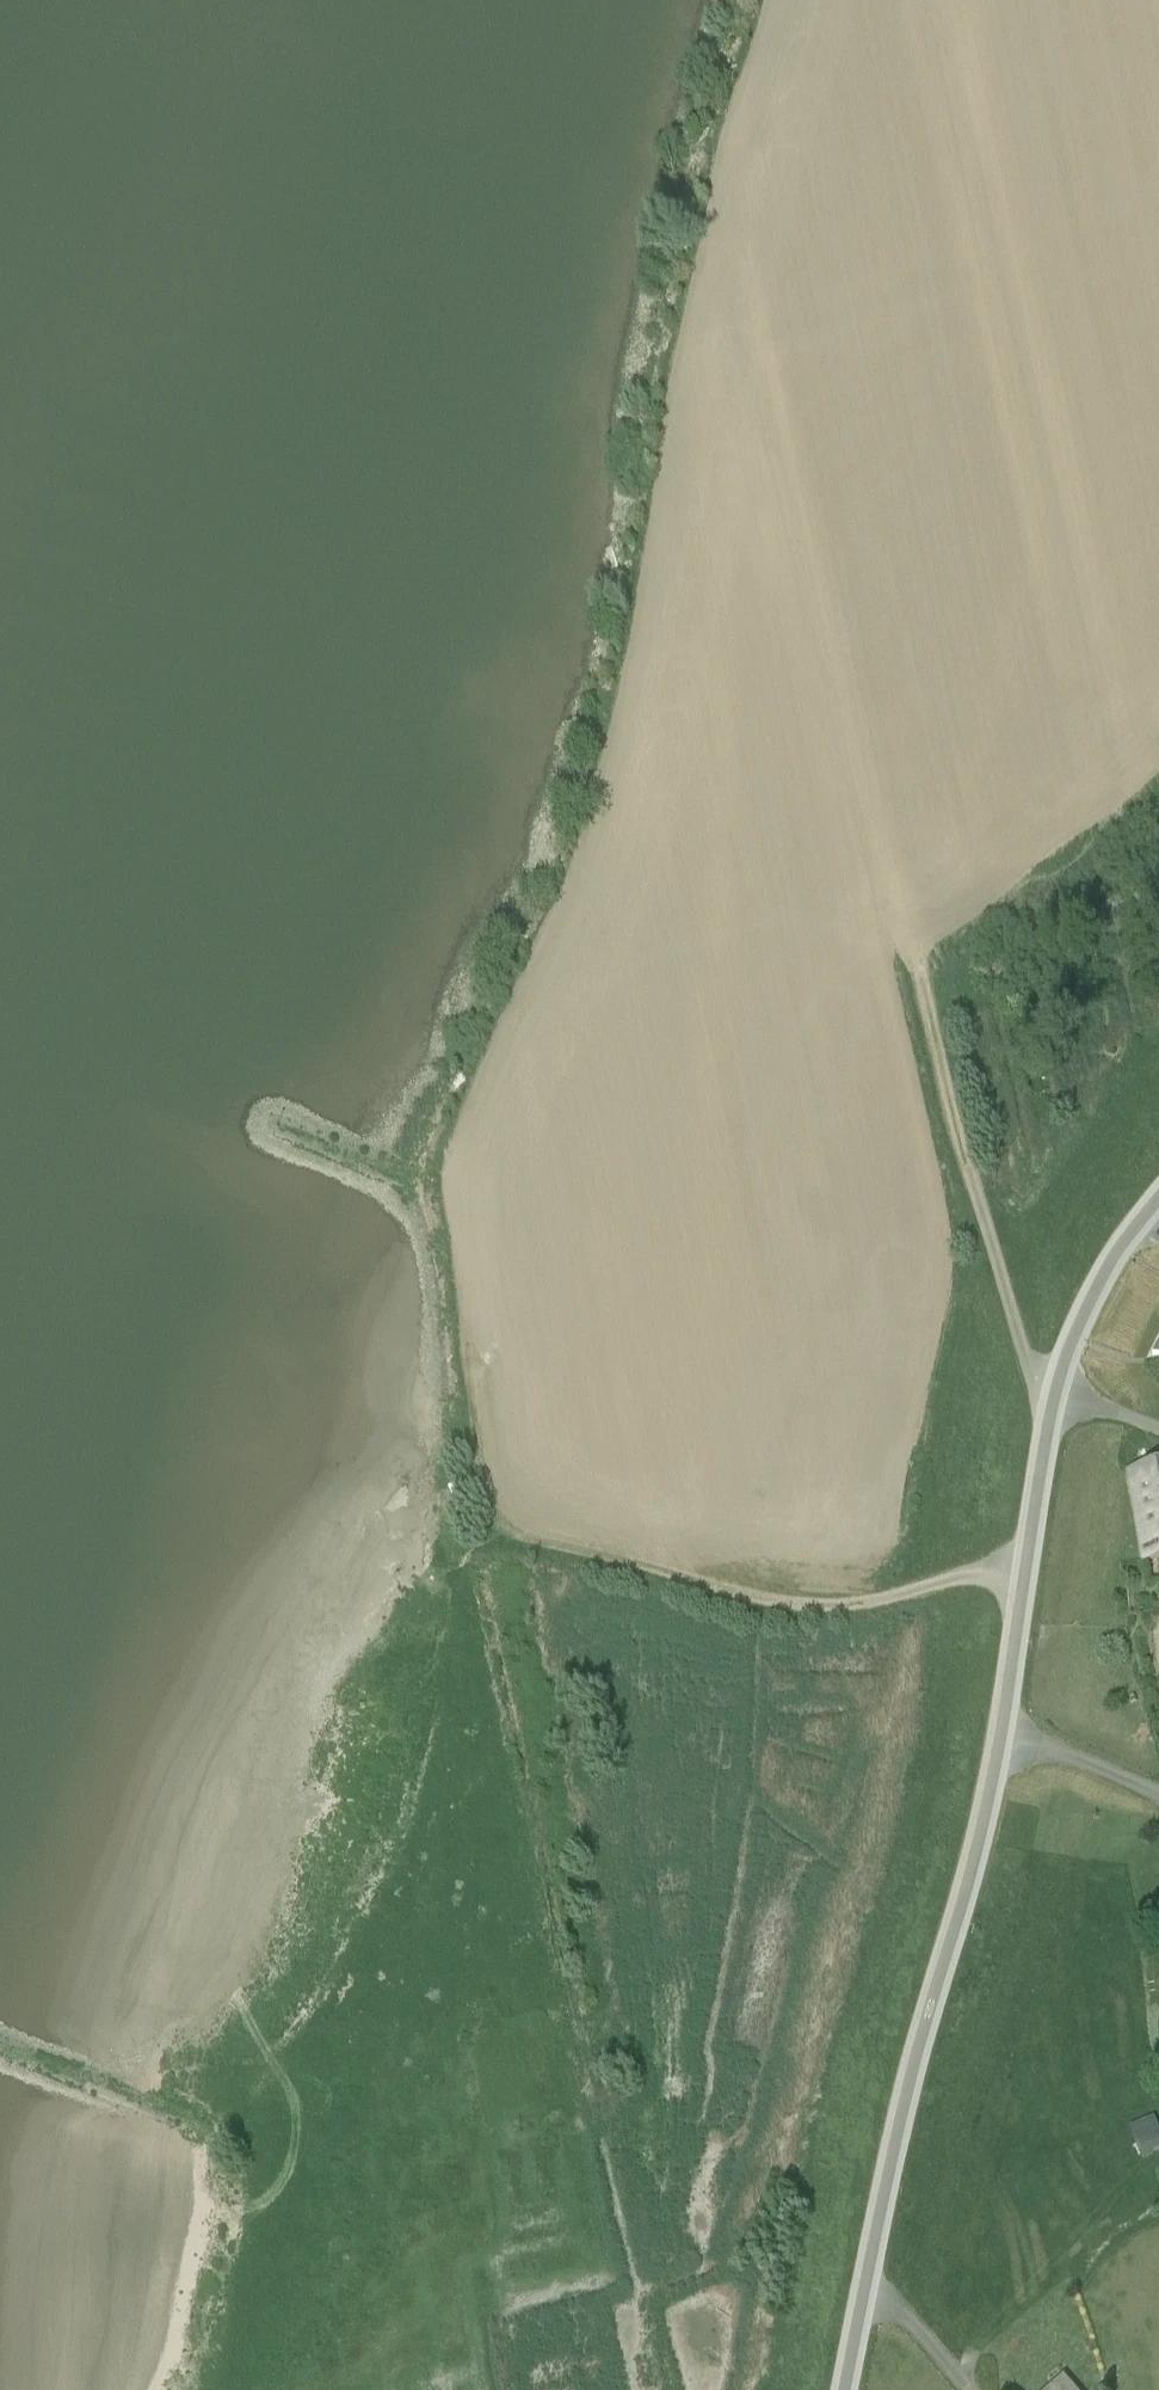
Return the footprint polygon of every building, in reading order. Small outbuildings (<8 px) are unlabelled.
[(1128,1469),(1143,1560),(1158,1557),(1158,1463),(1128,1469)] [(1158,2147),(1158,2134),(1152,2117),(1129,2126),(1140,2155),(1158,2147)] [(1062,2380),(1051,2389),(1071,2389),(1062,2380)]
